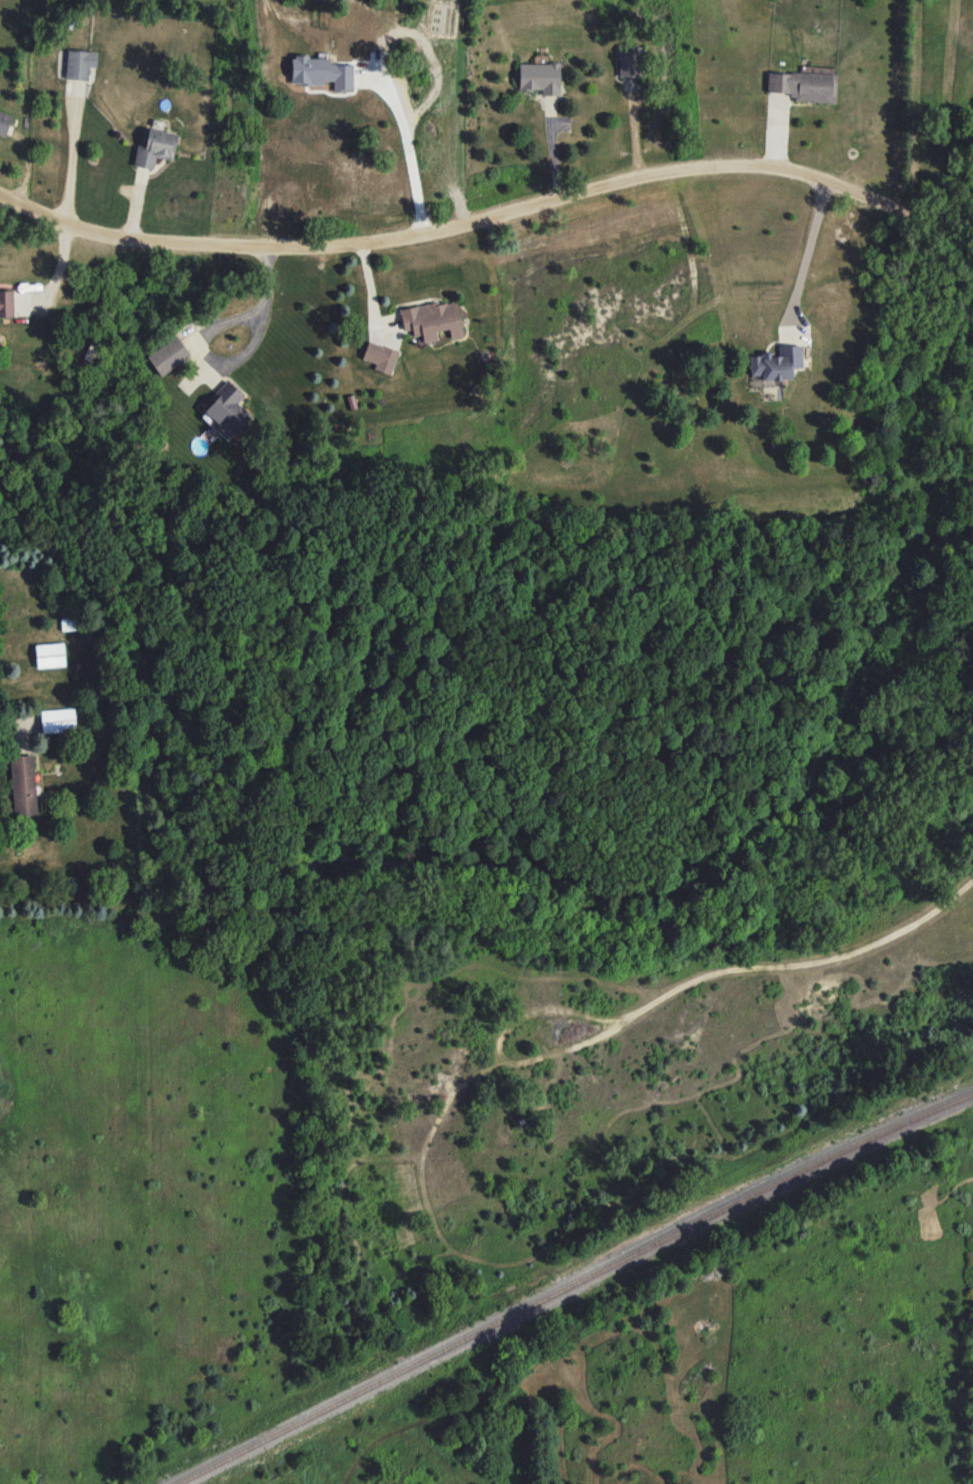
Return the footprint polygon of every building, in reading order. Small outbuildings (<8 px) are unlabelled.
[(620,46),(621,76),(642,76),(641,46),(620,46)] [(89,80),(89,67),(97,67),(97,51),(67,50),(67,79),(89,80)] [(353,90),(353,64),(330,64),(330,57),(291,57),(292,84),(324,84),(324,80),(334,80),(334,90),(353,90)] [(560,95),(561,63),(520,63),(519,90),(543,90),(543,95),(560,95)] [(769,92),(794,93),(794,101),(837,103),(838,75),(770,71),(769,92)] [(5,137),(12,115),(0,111),(0,135),(5,137)] [(134,166),(153,169),(155,157),(173,160),(177,134),(148,129),(145,146),(137,145),(134,166)] [(0,290),(0,315),(13,315),(13,290),(0,290)] [(401,308),(404,330),(413,329),(414,335),(423,334),(424,342),(438,340),(437,331),(450,329),(451,338),(463,336),(458,300),(401,308)] [(161,376),(190,355),(176,335),(146,356),(161,376)] [(400,351),(369,340),(362,358),(376,363),(374,369),(391,375),(400,351)] [(791,379),(790,368),(801,367),(800,345),(775,346),(776,353),(748,354),(750,376),(761,375),(762,381),(791,379)] [(233,436),(252,415),(238,403),(244,396),(228,381),(203,409),(233,436)] [(66,665),(63,641),(34,646),(37,669),(66,665)] [(75,731),(74,708),(40,710),(41,732),(75,731)] [(12,815),(36,814),(34,755),(10,755),(12,815)]
